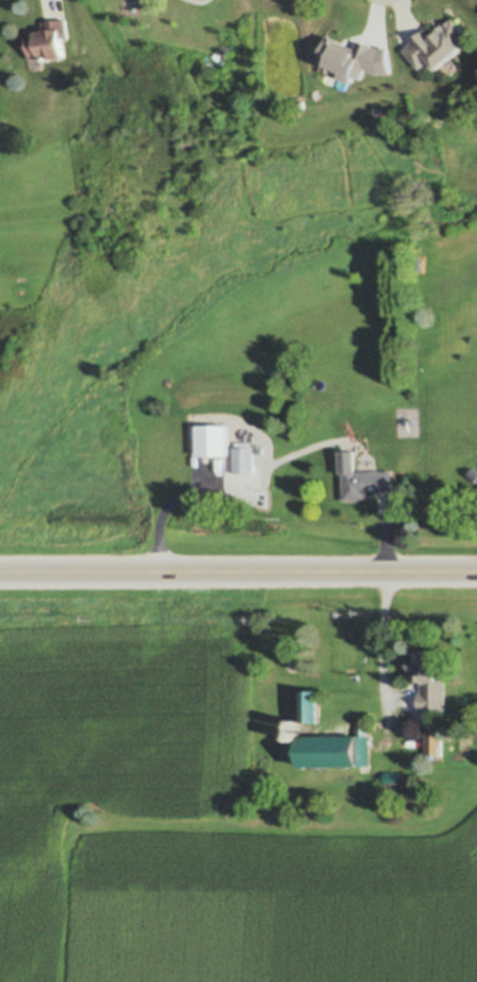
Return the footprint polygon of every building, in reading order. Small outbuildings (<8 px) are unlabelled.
[(66,18),(69,36),(62,38),(65,57),(44,60),(44,59),(39,60),(39,57),(30,58),(27,32),(34,31),(34,29),(43,27),(43,22),(66,18)] [(406,50),(414,42),(428,29),(435,37),(439,33),(437,30),(439,28),(440,29),(443,26),(443,25),(445,24),(447,25),(455,18),(465,29),(464,31),(473,40),(438,71),(430,62),(422,69),(406,50)] [(198,426),(229,426),(229,456),(198,456),(198,457),(193,457),(192,444),(198,444),(198,426)] [(235,447),(236,447),(236,442),(254,442),(253,444),(261,444),(261,447),(263,447),(263,453),(254,454),(254,473),(235,473),(235,447)] [(341,450),(356,450),(356,471),(394,471),(394,491),(377,491),(377,495),(367,495),(366,501),(344,501),(344,473),(341,473),(341,450)] [(475,467),(476,469),(476,482),(468,475),(475,467)] [(447,681),(447,713),(421,713),(421,692),(423,692),(423,684),(417,684),(417,683),(412,683),(412,660),(415,660),(415,651),(440,651),(440,680),(447,681)] [(303,693),(322,693),(323,726),(304,726),(303,693)] [(302,728),(301,729),(300,730),(298,730),(296,730),(295,729),(294,728),(293,727),(293,725),(293,724),(294,723),(294,722),(295,721),(296,721),(297,720),(299,720),(301,721),(301,722),(302,723),(303,724),(303,725),(303,726),(303,727),(302,728)] [(303,740),(358,739),(358,726),(370,726),(371,767),(361,767),(362,769),(304,771),(303,742),(302,743),(301,745),(299,746),(297,746),(295,745),(294,744),(293,743),(292,741),(293,739),(294,737),(295,736),(296,735),(298,735),(299,735),(300,736),(301,737),(302,738),(303,740)] [(427,726),(443,726),(443,757),(427,757),(427,726)] [(386,772),(404,772),(404,783),(386,783),(386,772)]
